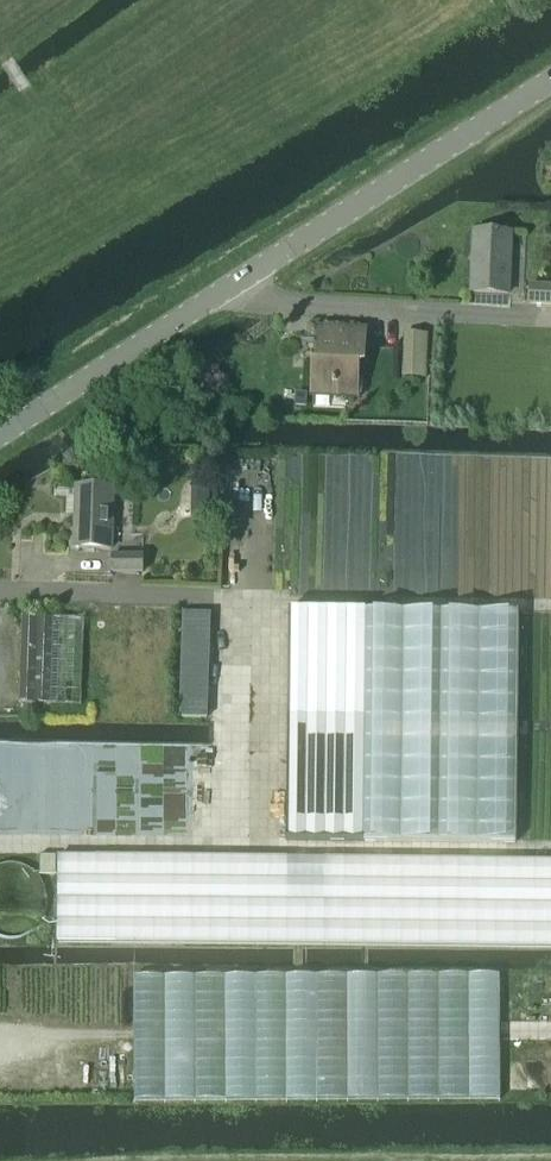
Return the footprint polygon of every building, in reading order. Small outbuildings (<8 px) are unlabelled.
[(509,293),(512,233),(475,232),(472,292),(509,293)] [(550,306),(550,284),(529,284),(528,305),(550,306)] [(321,347),(316,347),(314,393),(356,395),(357,364),(362,365),(364,334),(322,332),(321,347)] [(404,333),(403,379),(427,379),(429,334),(404,333)] [(193,483),(192,505),(208,505),(208,484),(193,483)] [(75,547),(112,548),(113,489),(76,488),(75,547)] [(112,572),(141,573),(141,555),(112,555),(112,572)] [(290,611),(287,841),(364,842),(516,843),(519,614),(367,612),(367,611),(290,611)] [(52,705),(82,706),(85,619),(54,618),(23,618),(21,704),(52,705)] [(180,701),(179,718),(208,719),(209,702),(180,701)] [(550,949),(550,862),(59,856),(58,943),(550,949)] [(507,1092),(546,1093),(546,1062),(508,1062),(507,1092)]
